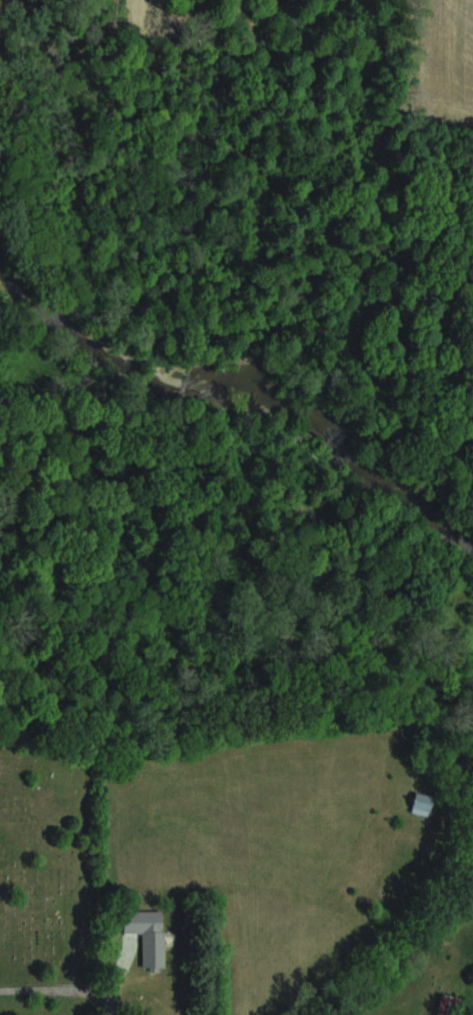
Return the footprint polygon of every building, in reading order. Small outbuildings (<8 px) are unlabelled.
[(409,810),(427,815),(432,795),(414,791),(409,810)] [(163,924),(151,924),(151,929),(142,929),(142,968),(163,968),(163,924)] [(463,998),(441,993),(435,1014),(458,1014),(463,998)]
